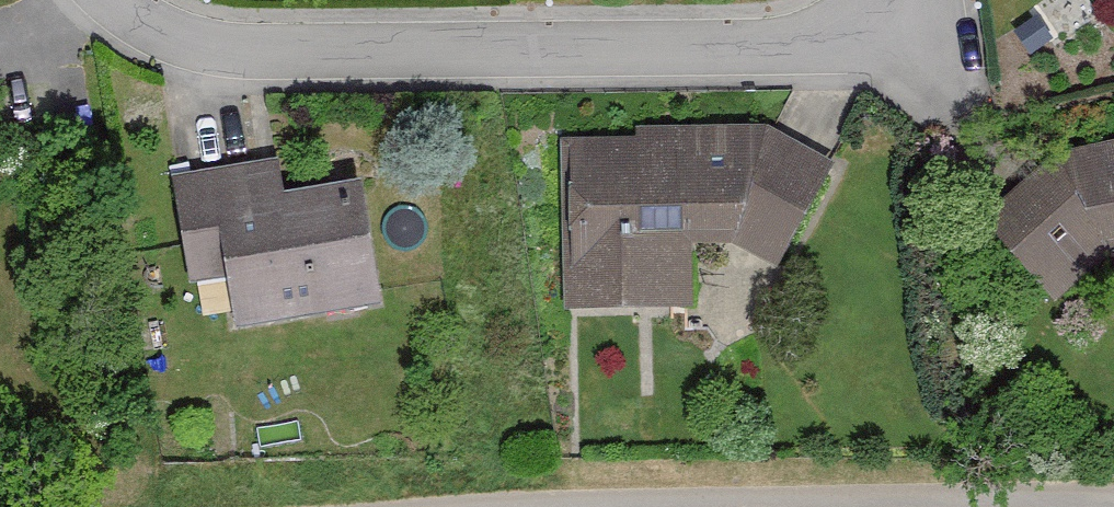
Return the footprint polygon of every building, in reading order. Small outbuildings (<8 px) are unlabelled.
[(1038,47),(1028,31),(1012,40),(1022,57),(1038,47)] [(829,171),(758,132),(632,134),(632,146),(557,147),(559,312),(682,310),(681,251),(733,250),(773,272),(829,171)] [(1102,257),(1113,255),(1113,147),(1058,159),(978,231),(1047,307),(1102,257)] [(357,185),(274,198),(270,166),(167,182),(183,289),(220,284),(228,338),(377,316),(357,185)]
